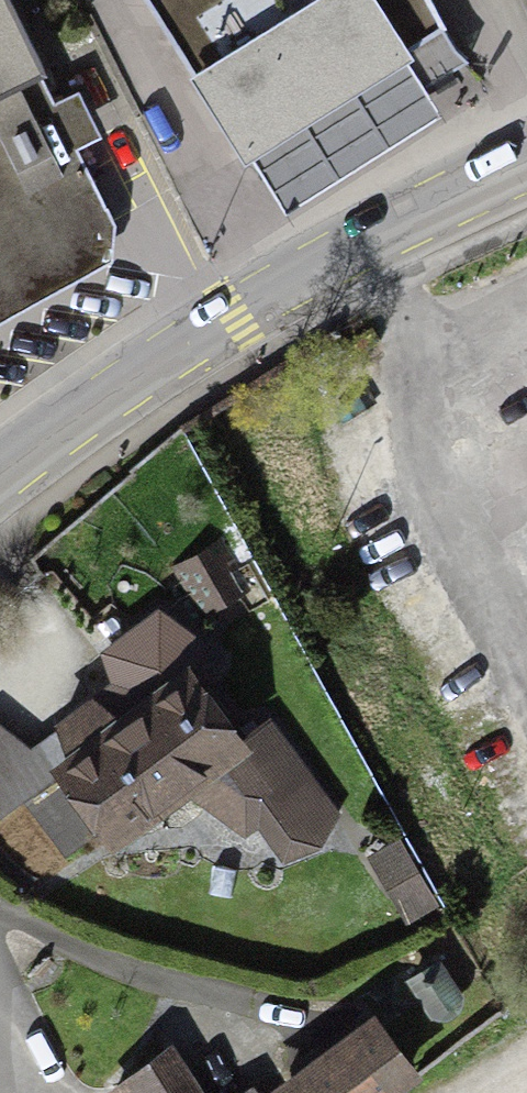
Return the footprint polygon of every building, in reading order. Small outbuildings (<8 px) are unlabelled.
[(9,0),(0,0),(0,99),(40,80),(47,76),(9,0)] [(425,0),(145,0),(249,166),(253,164),(409,66),(423,89),(464,63),(425,0)] [(409,66),(253,164),(285,215),(441,117),(423,89),(409,66)] [(112,265),(117,227),(78,152),(102,140),(78,94),(54,107),(40,80),(0,99),(0,323),(112,265)] [(216,542),(173,568),(206,620),(248,593),(216,542)] [(110,683),(55,726),(56,731),(67,762),(50,772),(55,782),(25,803),(65,859),(96,838),(110,855),(192,800),(246,838),(260,831),(284,865),(324,851),(341,813),(270,718),(242,739),(181,653),(197,638),(160,609),(100,654),(110,683)] [(56,731),(32,751),(0,725),(0,820),(25,803),(55,782),(50,772),(67,762),(56,731)] [(440,906),(399,837),(367,856),(407,925),(440,906)] [(439,961),(405,982),(429,1021),(436,1023),(445,1022),(454,1020),(460,1013),(464,1005),(464,995),(439,961)] [(423,1081),(375,1016),(269,1092),(407,1092),(423,1081)] [(174,1047),(103,1092),(203,1092),(174,1047)] [(253,1082),(237,1092),(260,1092),(253,1082)]
